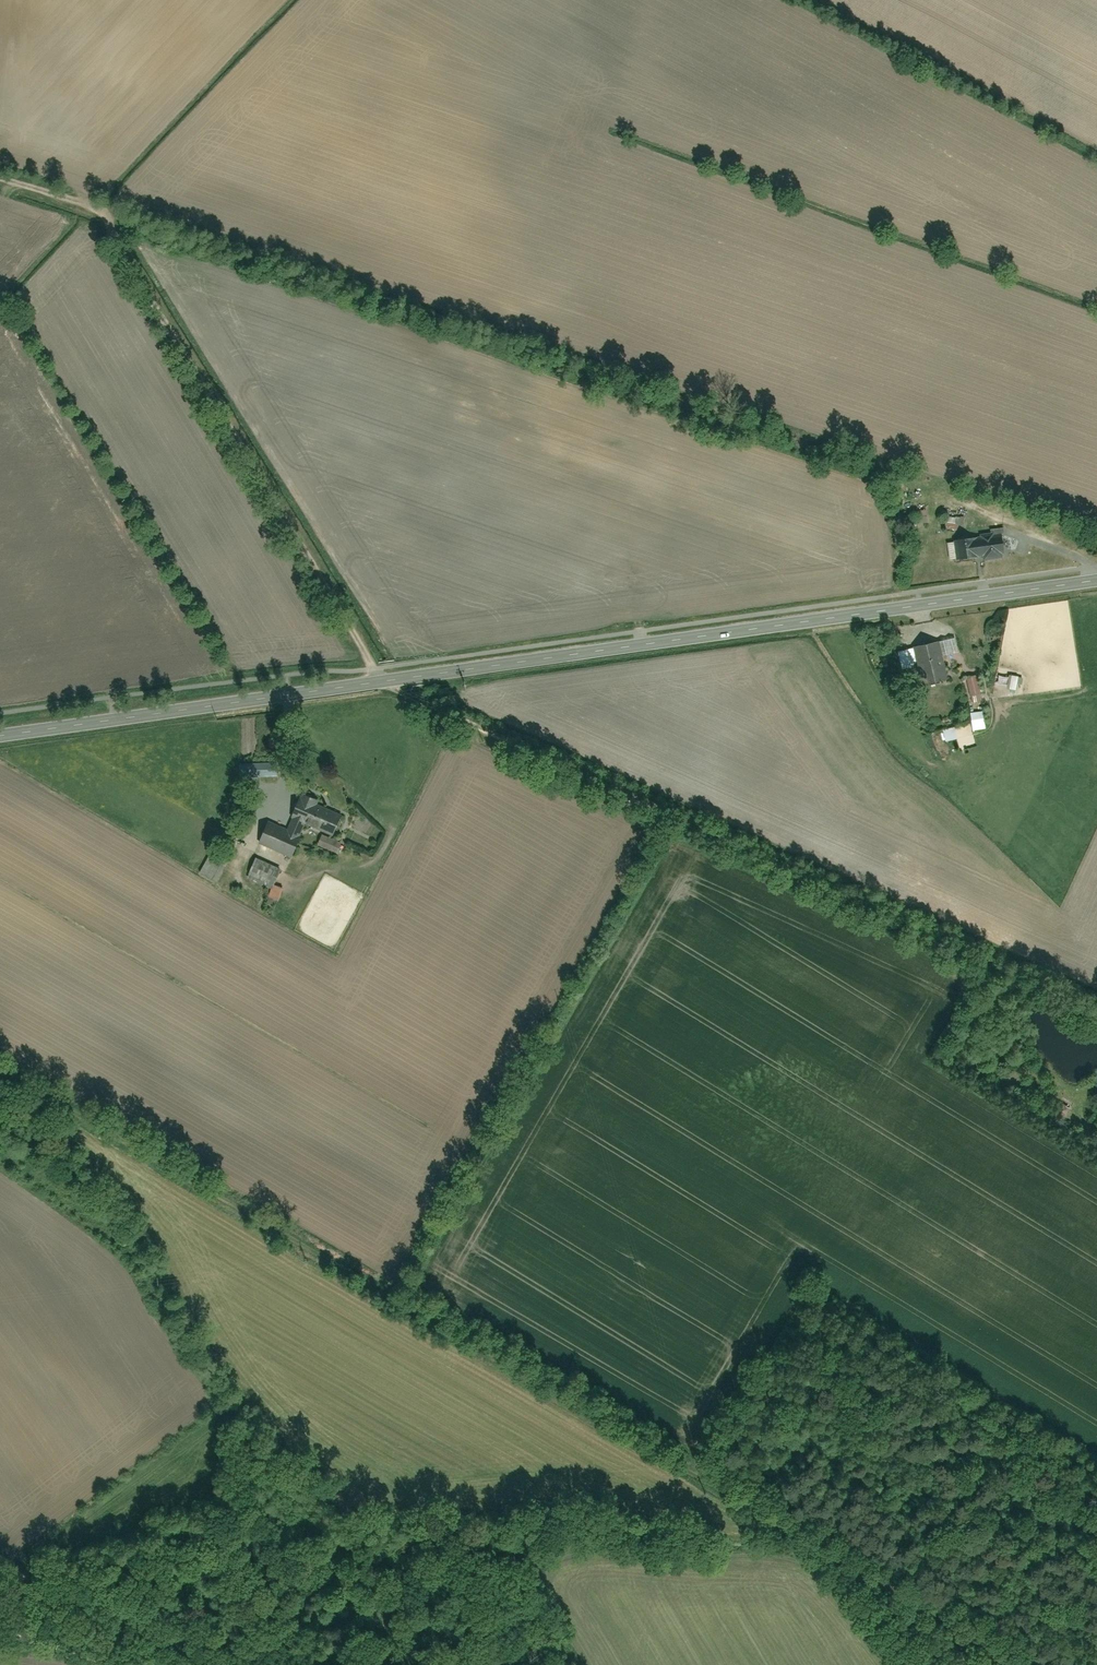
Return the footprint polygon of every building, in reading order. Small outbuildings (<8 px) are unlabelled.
[(946,517),(945,529),(960,530),(961,518),(946,517)] [(953,541),(955,560),(984,557),(984,562),(1002,560),(1002,555),(1004,555),(1002,536),(953,541)] [(951,655),(959,653),(956,640),(948,642),(951,655)] [(951,655),(948,642),(938,644),(941,657),(951,655)] [(938,644),(897,653),(905,691),(947,681),(941,657),(938,644)] [(976,676),(966,679),(970,696),(980,693),(976,676)] [(982,703),(980,693),(970,696),(972,705),(982,703)] [(239,766),(240,779),(278,777),(277,763),(239,766)] [(300,835),(299,834),(304,823),(332,835),(342,813),(301,795),(291,817),(293,818),(288,830),(268,821),(258,843),(291,857),(300,835)] [(322,837),(318,847),(337,855),(341,845),(322,837)] [(255,858),(248,877),(273,888),(281,869),(255,858)] [(990,1059),(1000,1065),(1008,1051),(999,1045),(990,1059)] [(1060,1104),(1053,1114),(1064,1121),(1070,1111),(1060,1104)]
